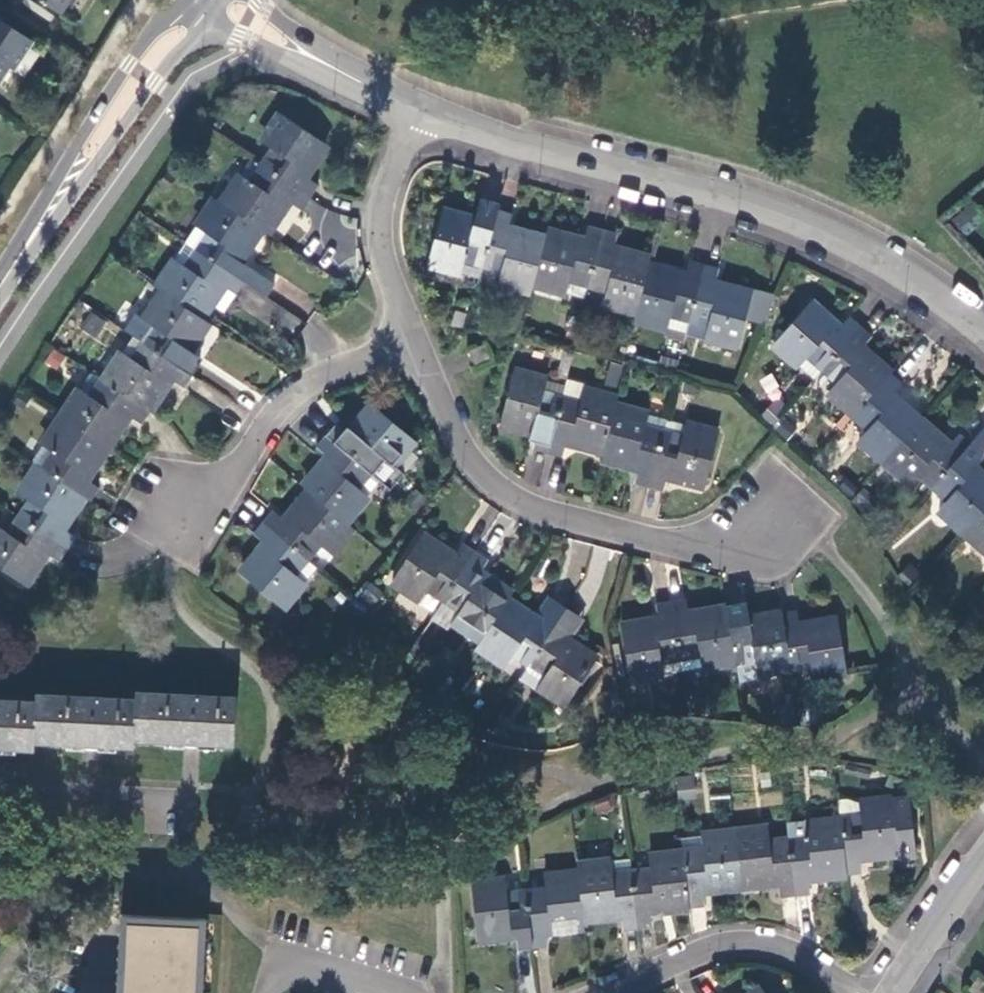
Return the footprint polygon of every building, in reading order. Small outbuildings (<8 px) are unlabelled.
[(61,13),(70,0),(41,0),(61,13)] [(0,20),(0,83),(11,67),(14,69),(29,48),(33,42),(0,20)] [(39,55),(29,48),(14,69),(25,76),(39,55)] [(274,151),(263,168),(309,200),(317,187),(303,178),(324,146),(281,116),(262,143),(274,151)] [(240,177),(221,205),(260,231),(266,235),(288,203),(302,210),(309,200),(263,168),(253,185),(240,177)] [(478,199),(473,220),(480,222),(486,201),(478,199)] [(239,264),(260,231),(221,205),(215,201),(197,228),(209,236),(197,254),(244,285),(266,299),(274,287),(239,264)] [(464,258),(483,263),(497,210),(499,204),(486,201),(480,222),(473,220),(441,213),(428,265),(460,273),(464,258)] [(499,284),(531,292),(533,285),(545,240),(507,230),(512,214),(497,210),(483,263),(503,268),(499,284)] [(570,280),(588,284),(603,231),(589,227),(585,243),(547,233),(545,240),(533,285),(566,293),(570,280)] [(197,228),(186,246),(197,254),(209,236),(197,228)] [(605,303),(636,311),(648,267),(650,260),(613,249),(617,235),(603,231),(588,284),(607,290),(605,303)] [(237,296),(244,285),(197,254),(187,271),(175,262),(156,291),(163,295),(201,320),(211,306),(223,287),(237,296)] [(460,273),(479,278),(483,263),(464,258),(460,273)] [(703,265),(690,262),(686,277),(648,267),(636,311),(634,318),(685,333),(689,318),(703,266),(703,265)] [(719,269),(703,265),(703,266),(689,318),(708,323),(704,338),(737,347),(751,294),(714,285),(719,269)] [(224,314),(237,296),(223,287),(211,306),(224,314)] [(777,296),(757,291),(749,321),(764,325),(777,296)] [(185,357),(207,324),(201,320),(163,295),(144,323),(156,331),(145,348),(190,378),(199,365),(185,357)] [(810,357),(826,371),(862,330),(851,321),(841,332),(811,307),(776,346),(801,368),(810,357)] [(100,337),(106,318),(87,312),(81,331),(100,337)] [(831,395),(856,417),(892,377),(861,351),(872,339),(862,330),(826,371),(841,384),(831,395)] [(492,359),(484,343),(469,351),(477,366),(492,359)] [(52,348),(44,363),(59,370),(66,356),(52,348)] [(183,389),(190,378),(145,348),(134,364),(122,357),(103,385),(149,415),(170,381),(183,389)] [(801,368),(816,382),(826,371),(810,357),(801,368)] [(533,448),(546,452),(560,400),(541,394),(544,381),(513,372),(499,423),(536,433),(533,448)] [(770,373),(758,379),(770,401),(782,395),(770,373)] [(861,442),(886,464),(921,424),(892,397),(901,385),(892,377),(856,417),(871,430),(861,442)] [(584,390),(564,384),(560,400),(579,405),(584,390)] [(141,427),(149,415),(103,385),(92,401),(79,393),(61,421),(106,450),(127,419),(141,427)] [(564,440),(602,451),(614,407),(616,399),(584,390),(579,405),(560,400),(546,452),(560,456),(564,440)] [(646,416),(614,407),(602,451),(600,459),(639,469),(635,485),(647,488),(662,435),(642,430),(646,416)] [(334,427),(324,438),(367,473),(380,458),(391,468),(392,466),(413,442),(372,408),(346,437),(334,427)] [(666,421),(646,416),(642,430),(662,435),(666,421)] [(85,483),(106,450),(61,421),(43,448),(55,456),(44,473),(83,499),(90,503),(98,492),(85,483)] [(685,426),(666,421),(662,435),(681,440),(685,426)] [(921,475),(935,488),(971,447),(961,439),(950,450),(921,424),(886,464),(910,486),(921,475)] [(681,440),(662,435),(647,488),(661,492),(665,477),(703,487),(717,434),(685,426),(681,440)] [(971,447),(935,488),(950,502),(940,512),(965,535),(983,514),(983,480),(972,469),(983,456),(983,432),(971,447)] [(328,459),(303,489),(310,495),(344,524),(366,498),(354,488),(367,473),(324,438),(316,448),(328,459)] [(43,448),(32,465),(38,469),(44,473),(55,456),(43,448)] [(380,458),(367,473),(378,483),(389,491),(403,475),(392,466),(391,468),(380,458)] [(60,532),(83,499),(44,473),(38,469),(19,497),(31,505),(20,522),(66,552),(74,541),(60,532)] [(366,498),(378,483),(367,473),(354,488),(366,498)] [(329,553),(350,528),(344,524),(310,495),(285,524),(272,514),(263,525),(305,560),(318,545),(329,553)] [(965,535),(983,552),(983,514),(965,535)] [(66,552),(20,522),(9,538),(0,532),(0,573),(23,587),(45,554),(59,563),(66,552)] [(292,575),(305,560),(263,525),(254,536),(267,546),(241,576),(283,610),(304,585),(292,575)] [(429,589),(445,599),(475,553),(463,545),(454,558),(421,538),(392,583),(420,600),(429,589)] [(488,561),(475,553),(445,599),(461,609),(453,622),(482,641),(508,601),(512,595),(479,574),(488,561)] [(304,585),(317,570),(305,560),(292,575),(304,585)] [(445,599),(432,620),(448,630),(453,622),(461,609),(445,599)] [(704,668),(737,662),(728,611),(689,617),(686,600),(673,603),(682,657),(701,653),(704,668)] [(541,622),(508,601),(482,641),(478,647),(506,665),(515,653),(532,664),(561,618),(549,610),(541,622)] [(662,660),(682,657),(673,603),(658,606),(660,621),(623,628),(631,679),(663,675),(662,660)] [(759,673),(793,668),(784,616),(744,622),(742,607),(728,609),(728,611),(737,662),(757,659),(759,673)] [(798,612),(783,614),(784,616),(793,668),(812,665),(815,680),(849,674),(839,621),(800,627),(798,612)] [(572,626),(561,618),(532,664),(547,674),(540,687),(567,705),(597,660),(565,637),(572,626)] [(684,671),(704,668),(701,653),(682,657),(684,671)] [(663,675),(684,671),(682,657),(662,660),(663,675)] [(760,679),(759,673),(757,659),(737,662),(741,682),(760,679)] [(134,742),(233,746),(235,698),(137,694),(136,701),(134,742)] [(619,718),(616,694),(603,696),(607,720),(619,718)] [(35,745),(134,750),(134,742),(136,701),(37,696),(37,703),(35,745)] [(35,751),(35,745),(37,703),(0,701),(0,749),(35,751)] [(692,774),(674,779),(679,801),(697,797),(692,774)] [(859,820),(840,822),(841,824),(847,877),(860,875),(859,860),(897,854),(899,860),(916,857),(908,799),(858,805),(859,820)] [(848,802),(838,804),(840,822),(859,820),(858,805),(848,802)] [(808,882),(847,877),(841,824),(787,830),(789,845),(795,899),(809,898),(808,882)] [(782,901),(795,899),(789,845),(769,847),(767,831),(734,835),(740,889),(779,885),(782,901)] [(701,894),(740,889),(734,835),(700,839),(702,854),(682,856),(683,858),(688,911),(702,909),(701,894)] [(700,839),(681,843),(682,856),(702,854),(700,839)] [(651,916),(688,911),(683,858),(649,862),(651,877),(631,879),(637,933),(651,932),(651,916)] [(629,865),(609,868),(611,881),(631,879),(629,865)] [(623,935),(637,933),(631,879),(611,881),(609,868),(608,867),(576,870),(577,877),(582,924),(621,919),(623,935)] [(545,935),(583,932),(582,924),(577,877),(545,881),(546,896),(526,898),(532,953),(546,951),(545,935)] [(518,954),(532,953),(526,898),(507,900),(505,886),(471,890),(477,943),(516,940),(518,954)] [(130,921),(125,992),(199,992),(202,926),(130,921)] [(972,988),(979,992),(983,992),(983,976),(981,974),(972,988)]
